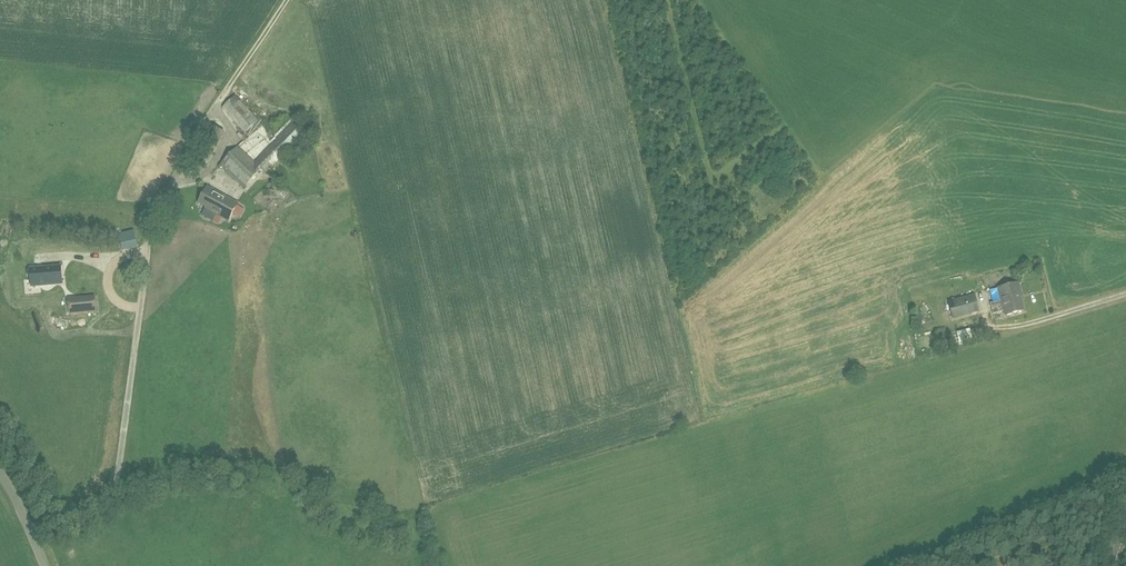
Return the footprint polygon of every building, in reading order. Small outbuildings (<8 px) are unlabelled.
[(249,110),(236,95),(223,107),(244,132),(243,135),(247,139),(262,126),(259,122),(254,116),(260,113),(254,106),(249,110)] [(267,173),(305,133),(293,122),(256,162),(239,146),(221,164),(245,187),(263,169),(267,173)] [(208,162),(196,156),(193,161),(205,167),(208,162)] [(229,221),(239,204),(208,187),(199,202),(212,210),(211,211),(229,221)] [(123,248),(137,245),(134,231),(120,234),(123,248)] [(31,286),(55,284),(54,266),(30,268),(31,286)] [(93,275),(84,276),(84,287),(94,287),(93,275)] [(1004,316),(1023,311),(1019,295),(1021,294),(1018,283),(997,288),(1000,301),(990,304),(992,314),(1003,311),(1004,316)] [(979,312),(975,294),(948,301),(953,319),(979,312)] [(70,314),(97,312),(96,298),(69,301),(70,314)]
